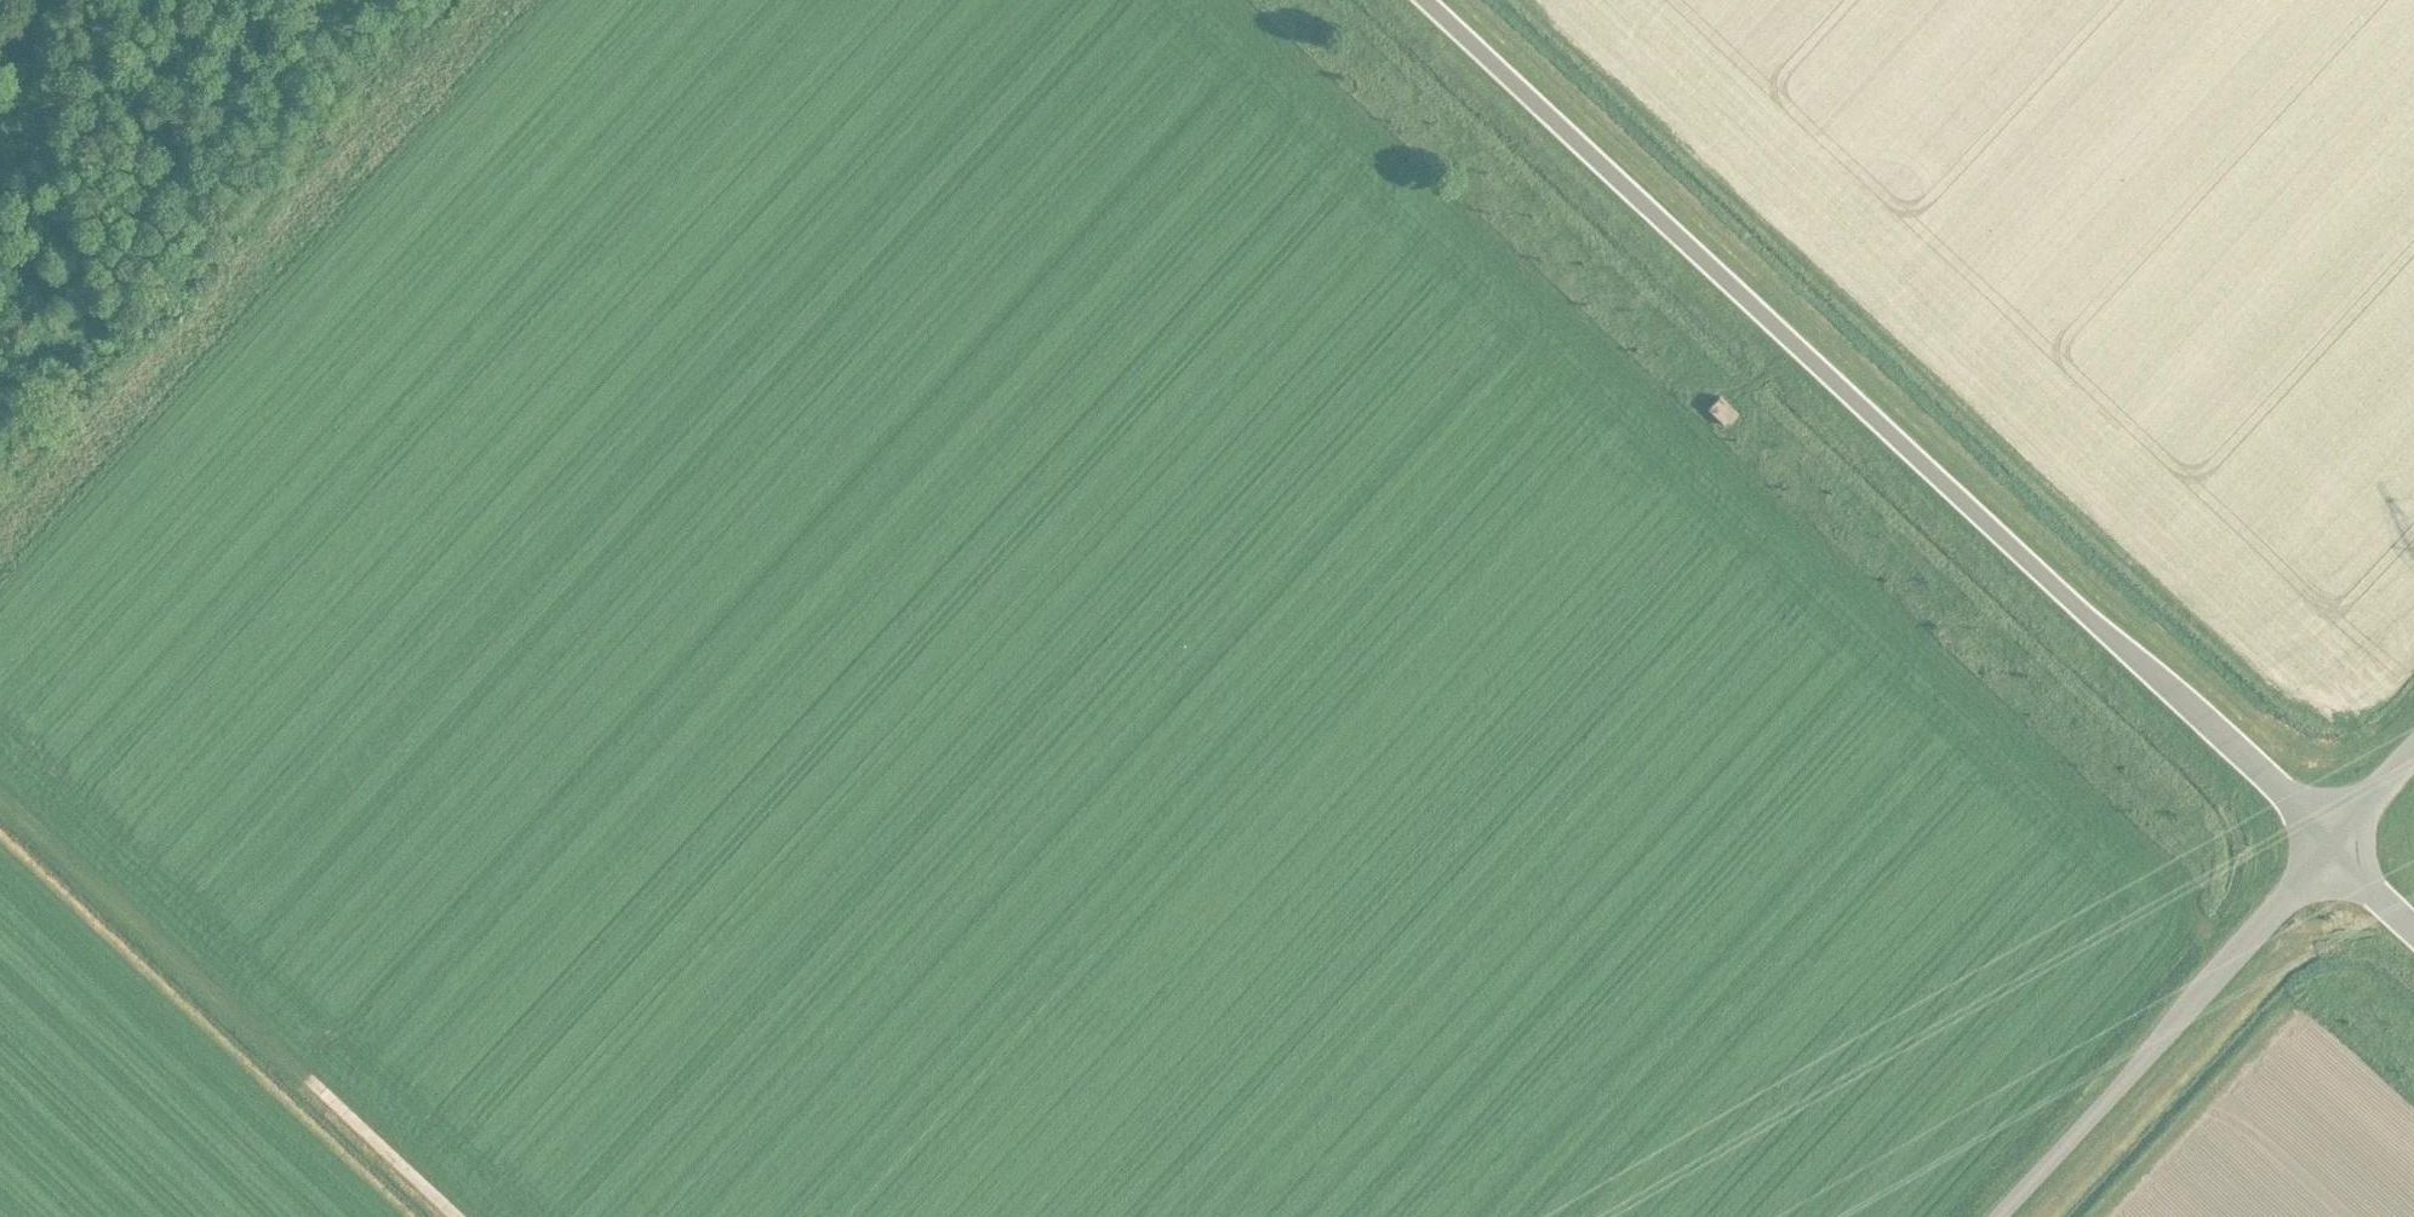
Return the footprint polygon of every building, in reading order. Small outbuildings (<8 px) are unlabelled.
[(1703,401),(1721,419),(1729,410),(1711,392),(1703,401)]
